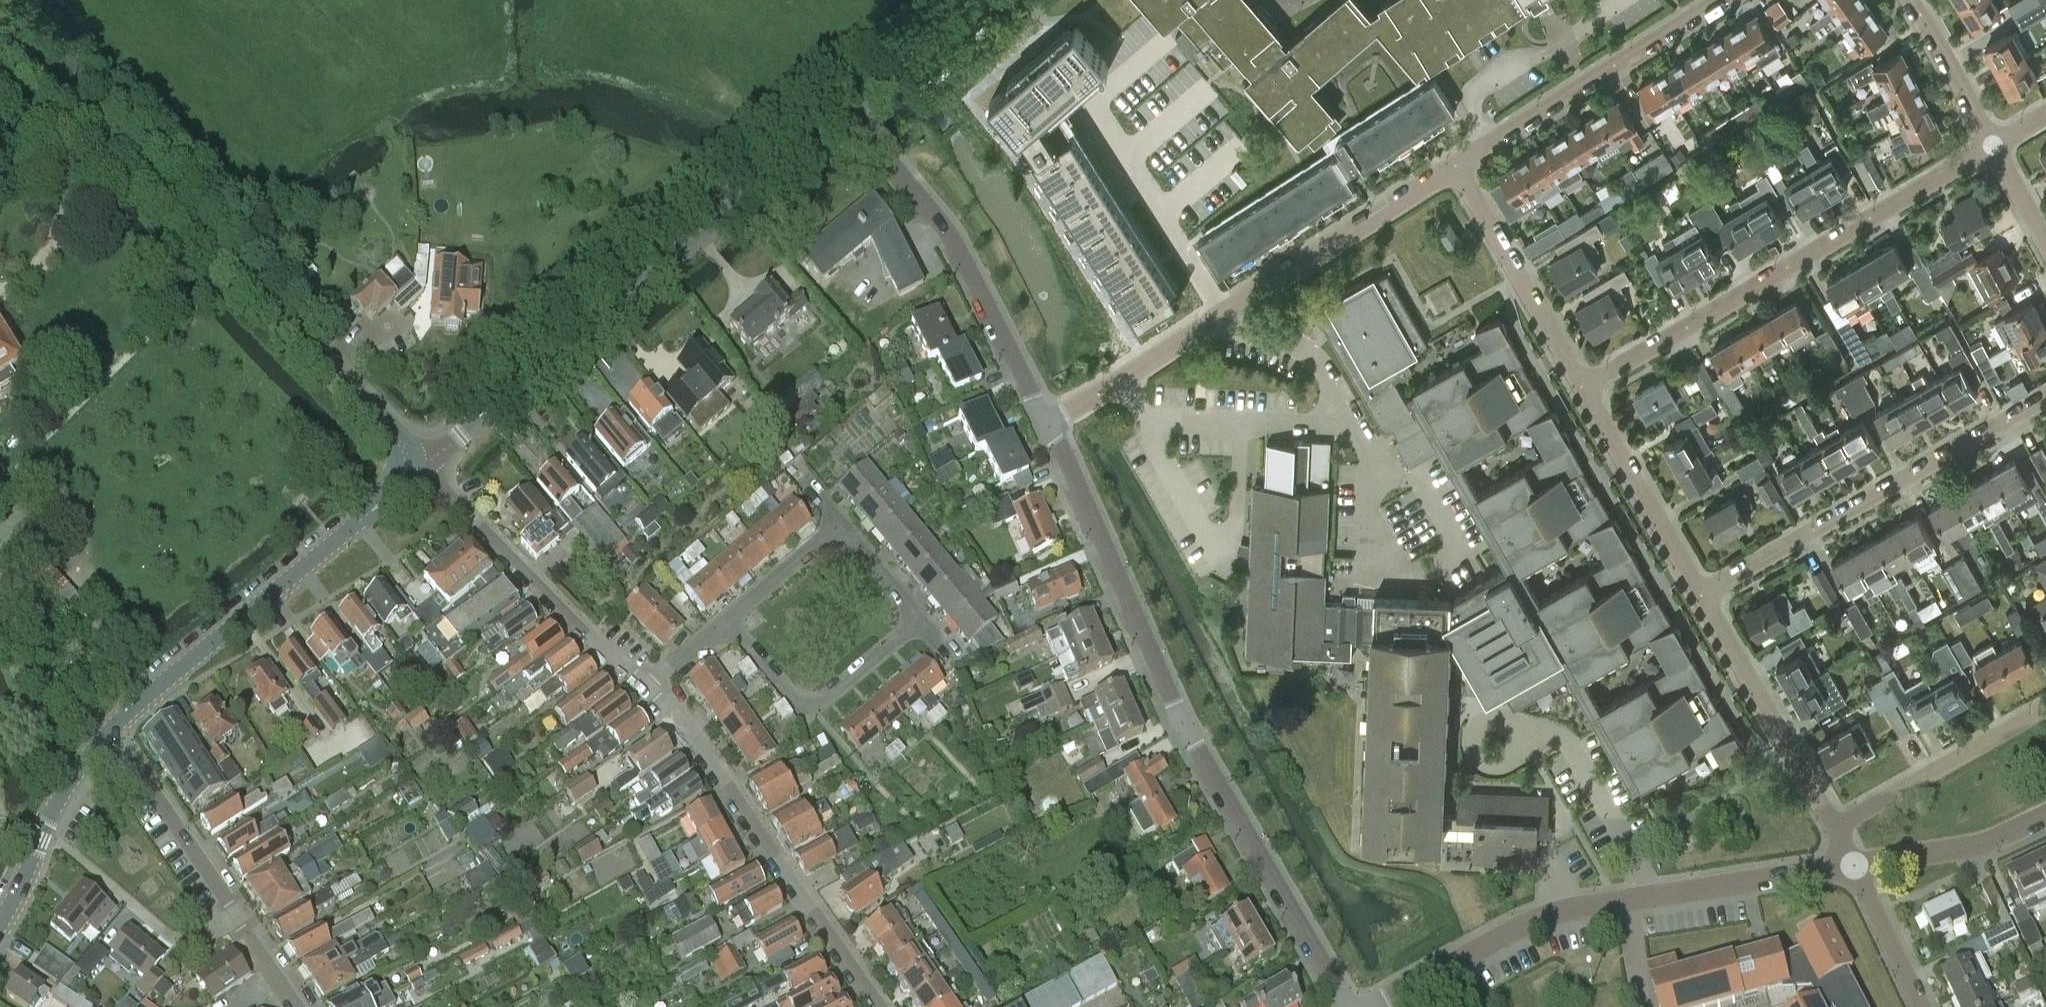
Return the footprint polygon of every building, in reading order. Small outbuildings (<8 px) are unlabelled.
[(1185,30),(1199,44),(1224,67),(1237,56),(1247,68),(1248,68),(1253,74),(1246,80),(1300,142),(1307,136),(1315,147),(1337,128),(1331,121),(1328,118),(1327,116),(1333,112),(1334,113),(1336,111),(1313,84),(1380,29),(1420,77),(1422,75),(1421,74),(1427,69),(1429,72),(1450,58),(1451,61),(1465,51),(1464,49),(1483,36),(1485,39),(1513,20),(1511,18),(1532,5),(1533,7),(1544,0),(1391,0),(1380,7),(1382,10),(1373,17),(1359,0),(1342,0),(1333,7),(1331,5),(1306,27),(1307,29),(1288,45),(1283,39),(1284,38),(1275,27),(1278,26),(1256,0),(1148,0),(1167,23),(1175,16),(1180,22),(1185,30)] [(1765,9),(1778,28),(1793,18),(1780,0),(1778,0),(1765,9)] [(1832,8),(1809,24),(1814,30),(1857,0),(1826,0),(1832,8)] [(1814,30),(1819,37),(1841,21),(1850,33),(1875,15),(1864,0),(1857,0),(1814,30)] [(1960,5),(1974,26),(1999,10),(1993,0),(1968,0),(1960,5)] [(2014,18),(2041,2),(2040,0),(2018,0),(2007,7),(2014,18)] [(2022,30),(2045,15),(2045,9),(2041,2),(2014,18),(2022,30)] [(1757,15),(1737,27),(1755,55),(1754,55),(1761,65),(1782,52),(1774,41),(1757,15)] [(1875,15),(1850,33),(1856,42),(1848,48),(1849,50),(1841,55),(1851,68),(1858,63),(1853,57),(1888,33),(1875,15)] [(1737,27),(1717,39),(1740,75),(1749,70),(1744,62),(1754,55),(1755,55),(1737,27)] [(1077,28),(991,101),(1021,136),(1026,132),(1040,154),(1034,158),(1140,324),(1179,299),(1120,205),(1129,199),(1083,127),(1058,143),(1042,118),(1107,63),(1077,28)] [(1998,71),(2025,56),(2012,34),(1986,48),(1998,71)] [(1740,75),(1717,39),(1698,52),(1715,79),(1727,72),(1733,80),(1740,75)] [(1715,79),(1698,52),(1678,64),(1700,100),(1708,95),(1703,87),(1715,79)] [(1884,87),(1912,73),(1902,53),(1875,66),(1872,60),(1849,73),(1856,86),(1878,75),(1884,87)] [(2037,79),(2025,56),(1998,71),(2011,93),(2037,79)] [(1700,100),(1678,64),(1659,76),(1676,103),(1689,96),(1694,104),(1700,100)] [(1793,80),(1776,90),(1782,100),(1809,83),(1800,70),(1791,76),(1793,80)] [(1912,73),(1884,87),(1888,97),(1867,108),(1872,118),(1922,93),(1912,73)] [(1676,103),(1659,76),(1639,88),(1656,116),(1676,103)] [(1341,150),(1199,241),(1219,273),(1354,187),(1346,173),(1361,163),(1364,169),(1455,111),(1434,79),(1336,142),(1341,150)] [(1776,90),(1757,102),(1756,102),(1763,113),(1782,101),(1782,100),(1776,90)] [(1932,114),(1922,93),(1872,118),(1876,126),(1897,115),(1904,128),(1932,114)] [(1599,112),(1621,149),(1631,142),(1635,149),(1650,140),(1647,135),(1643,138),(1642,136),(1647,133),(1642,124),(1637,127),(1636,126),(1634,127),(1618,100),(1599,112)] [(1756,102),(1757,102),(1755,100),(1735,112),(1743,125),(1763,113),(1756,102)] [(1621,149),(1599,112),(1579,125),(1596,153),(1597,152),(1602,160),(1621,149)] [(1743,125),(1735,112),(1715,124),(1723,137),(1743,125)] [(1932,114),(1904,128),(1890,136),(1894,143),(1891,145),(1896,156),(1913,147),(1914,147),(1942,133),(1932,114)] [(1723,137),(1715,124),(1696,136),(1699,141),(1704,149),(1723,137)] [(1596,153),(1579,125),(1559,137),(1577,165),(1596,153)] [(1577,165),(1559,137),(1539,150),(1556,178),(1563,188),(1583,174),(1577,165)] [(1699,141),(1668,159),(1674,168),(1704,149),(1699,141)] [(1808,142),(1796,150),(1803,161),(1809,171),(1827,200),(1849,187),(1842,175),(1852,170),(1837,144),(1826,151),(1830,158),(1821,164),(1808,142)] [(1869,144),(1850,154),(1869,190),(1885,181),(1870,154),(1873,152),(1869,144)] [(1539,150),(1519,162),(1536,190),(1556,178),(1539,150)] [(1674,168),(1668,159),(1648,172),(1643,166),(1634,171),(1639,179),(1639,178),(1644,186),(1674,168)] [(1783,176),(1772,182),(1788,208),(1798,202),(1805,213),(1827,200),(1809,171),(1803,161),(1782,174),(1783,176)] [(1536,190),(1519,162),(1500,174),(1503,179),(1490,188),(1511,221),(1526,211),(1519,201),(1536,190)] [(1639,179),(1634,171),(1632,168),(1620,176),(1625,183),(1617,188),(1624,199),(1644,186),(1639,178),(1639,179)] [(1745,209),(1763,238),(1785,225),(1778,214),(1788,208),(1772,182),(1761,189),(1766,197),(1745,209)] [(1605,211),(1624,199),(1617,188),(1598,200),(1600,202),(1599,202),(1605,211)] [(1956,246),(1957,245),(1991,227),(1975,195),(1953,206),(1959,217),(1945,224),(1956,245),(1956,246)] [(1711,199),(1699,206),(1723,246),(1734,240),(1741,252),(1763,238),(1745,209),(1738,198),(1729,204),(1736,215),(1724,222),(1711,199)] [(869,245),(892,225),(893,224),(872,199),(801,261),(822,286),(853,259),(856,263),(865,256),(861,252),(869,245)] [(1605,211),(1599,202),(1580,214),(1581,215),(1580,216),(1584,223),(1605,211)] [(1695,223),(1674,236),(1698,276),(1720,263),(1713,252),(1723,246),(1699,206),(1688,212),(1695,223)] [(1584,223),(1580,216),(1581,215),(1580,214),(1578,210),(1558,222),(1559,224),(1561,227),(1566,234),(1566,235),(1584,223)] [(1449,221),(1437,227),(1449,246),(1460,239),(1449,221)] [(1562,257),(1551,264),(1567,291),(1597,273),(1588,257),(1598,252),(1592,241),(1603,235),(1596,223),(1556,247),(1562,257)] [(1566,234),(1561,227),(1559,224),(1536,238),(1542,248),(1566,234)] [(892,225),(869,245),(884,275),(882,275),(884,283),(888,282),(898,301),(922,288),(892,225)] [(1655,252),(1644,258),(1659,284),(1670,278),(1676,289),(1698,276),(1674,236),(1663,242),(1670,254),(1660,260),(1655,252)] [(1893,243),(1871,256),(1887,283),(1888,282),(1901,275),(1903,278),(1911,274),(1899,253),(1893,243)] [(1946,252),(1926,264),(1925,264),(1932,275),(1961,258),(1963,256),(1957,245),(1956,246),(1956,245),(1946,251),(1946,252)] [(2001,249),(1968,266),(1987,300),(2000,293),(1997,288),(2019,276),(2012,262),(2009,264),(2001,249)] [(1887,283),(1871,256),(1849,269),(1872,306),(1885,299),(1893,312),(1902,307),(1888,282),(1887,283)] [(1961,258),(1932,275),(1939,289),(1941,292),(1942,292),(1944,296),(1951,278),(1967,269),(1961,258)] [(416,259),(414,281),(425,293),(427,260),(416,259)] [(1941,292),(1939,289),(1932,275),(1926,265),(1913,272),(1928,299),(1941,292)] [(435,266),(431,320),(443,320),(443,327),(445,327),(445,331),(459,332),(459,328),(461,328),(462,322),(466,322),(466,315),(485,316),(487,293),(468,292),(469,269),(435,266)] [(1827,282),(1837,299),(1849,315),(1857,311),(1858,314),(1872,306),(1849,269),(1827,282)] [(1589,303),(1579,309),(1595,337),(1625,320),(1615,303),(1626,297),(1619,286),(1630,280),(1624,270),(1583,294),(1589,303)] [(377,278),(350,303),(353,306),(350,309),(356,316),(359,313),(362,317),(371,310),(377,316),(392,303),(402,314),(425,293),(414,282),(404,271),(386,288),(377,278)] [(1324,603),(1329,489),(1308,488),(1310,440),(1294,440),(1294,444),(1267,443),(1265,486),(1254,486),(1247,654),(1352,658),(1353,639),(1373,640),(1365,839),(1386,840),(1386,846),(1420,847),(1420,841),(1442,842),(1442,827),(1476,828),(1474,861),(1536,864),(1537,827),(1547,828),(1549,796),(1459,792),(1459,816),(1442,816),(1449,636),(1487,706),(1509,693),(1515,703),(1569,672),(1626,773),(1625,774),(1633,787),(1634,786),(1634,785),(1639,782),(1642,786),(1713,745),(1722,760),(1721,761),(1722,762),(1745,749),(1742,744),(1744,743),(1736,734),(1735,732),(1724,714),(1720,716),(1716,709),(1718,708),(1705,683),(1702,685),(1698,678),(1702,675),(1692,657),(1691,654),(1691,651),(1690,648),(1688,646),(1685,645),(1680,637),(1681,637),(1681,634),(1680,631),(1678,628),(1675,627),(1673,625),(1663,607),(1659,609),(1655,602),(1657,600),(1643,576),(1641,577),(1637,570),(1641,568),(1631,550),(1630,547),(1632,546),(1626,536),(1624,537),(1619,529),(1622,528),(1616,519),(1614,520),(1612,517),(1602,499),(1598,502),(1593,495),(1596,493),(1582,469),(1580,470),(1576,463),(1580,461),(1570,442),(1568,440),(1570,437),(1566,431),(1563,430),(1558,422),(1560,420),(1556,413),(1553,413),(1551,410),(1541,392),(1536,394),(1532,387),(1535,386),(1521,361),(1518,363),(1514,356),(1519,353),(1509,335),(1507,332),(1504,322),(1502,323),(1499,318),(1475,331),(1476,333),(1477,332),(1486,347),(1414,388),(1417,392),(1411,395),(1410,394),(1409,394),(1417,408),(1418,408),(1421,413),(1415,416),(1395,380),(1413,369),(1406,356),(1412,353),(1428,344),(1388,273),(1372,282),(1366,286),(1363,280),(1336,296),(1339,301),(1317,314),(1385,433),(1393,429),(1398,438),(1395,440),(1409,465),(1440,447),(1509,567),(1455,598),(1457,601),(1452,604),(1452,600),(1450,600),(1450,601),(1376,598),(1376,597),(1375,597),(1374,605),(1354,604),(1354,602),(1356,600),(1356,596),(1343,595),(1343,600),(1344,602),(1344,604),(1324,603)] [(754,305),(729,326),(750,350),(787,319),(789,321),(806,307),(797,296),(785,306),(769,287),(766,289),(761,288),(755,293),(755,298),(752,301),(754,305)] [(1774,314),(1788,339),(1789,338),(1795,347),(1816,334),(1808,321),(1807,321),(1796,302),(1774,314)] [(2018,340),(2045,325),(2033,302),(2005,317),(1995,322),(2007,345),(2018,339),(2018,340)] [(954,348),(937,314),(912,326),(930,362),(937,358),(937,357),(955,349),(954,348)] [(1774,314),(1753,327),(1773,360),(1775,359),(1769,350),(1788,339),(1774,314)] [(1851,319),(1838,326),(1860,364),(1873,357),(1851,319)] [(1938,378),(1954,406),(1976,394),(1971,384),(1981,378),(1950,322),(1935,331),(1940,339),(1943,337),(1952,353),(1948,355),(1956,368),(1938,378)] [(1901,329),(1908,341),(1916,337),(1919,336),(1913,326),(1912,323),(1901,329)] [(2045,325),(2018,340),(2030,363),(2045,354),(2045,327),(2045,325)] [(1753,327),(1733,339),(1747,363),(1758,357),(1764,365),(1773,360),(1753,327)] [(1828,328),(1817,334),(1834,363),(1845,357),(1828,328)] [(16,383),(9,372),(20,366),(18,362),(17,357),(14,353),(10,350),(0,334),(0,394),(16,383)] [(1978,363),(1990,356),(1983,342),(1982,343),(1980,338),(1970,344),(1972,348),(1971,349),(1978,363)] [(1747,363),(1733,339),(1712,351),(1725,373),(1714,379),(1713,379),(1721,393),(1742,427),(1751,420),(1748,415),(1750,413),(1734,387),(1745,380),(1738,368),(1747,363)] [(1919,340),(1897,353),(1901,361),(1923,348),(1919,340)] [(689,374),(665,393),(666,394),(667,394),(673,402),(699,433),(729,409),(717,392),(731,381),(730,380),(721,368),(724,365),(714,353),(711,356),(701,344),(697,347),(695,346),(692,347),(688,348),(685,351),(683,354),(682,357),(683,359),(679,363),(680,363),(689,374)] [(961,344),(954,348),(955,349),(937,357),(937,358),(956,393),(980,381),(961,344)] [(1901,361),(1897,353),(1883,360),(1887,368),(1901,361)] [(2002,378),(1990,356),(1978,363),(1990,385),(2002,378)] [(1713,379),(1714,379),(1703,360),(1689,368),(1694,377),(1700,387),(1709,400),(1721,393),(1713,379)] [(890,383),(909,373),(902,362),(883,372),(890,383)] [(1848,381),(1863,408),(1876,401),(1864,382),(1868,380),(1863,372),(1848,381)] [(813,391),(821,384),(812,373),(799,384),(808,395),(811,393),(813,391)] [(915,385),(909,373),(890,383),(896,395),(915,385)] [(1665,378),(1635,396),(1648,417),(1659,411),(1666,421),(1683,411),(1677,401),(1677,400),(1688,394),(1682,383),(1677,374),(1666,380),(1665,378)] [(1954,406),(1938,378),(1928,384),(1922,374),(1912,380),(1917,389),(1934,418),(1954,406)] [(1802,381),(1790,388),(1797,400),(1809,393),(1802,381)] [(1863,408),(1848,381),(1834,389),(1839,397),(1842,395),(1853,414),(1863,408)] [(640,394),(630,403),(663,444),(685,427),(676,416),(674,418),(671,415),(672,414),(649,387),(647,388),(644,387),(639,391),(640,394)] [(884,387),(865,403),(874,414),(893,398),(884,387)] [(1797,400),(1790,388),(1781,394),(1788,405),(1797,400)] [(1917,389),(1896,401),(1912,430),(1934,418),(1917,389)] [(818,401),(811,393),(808,395),(790,410),(780,418),(786,425),(792,420),(798,427),(817,411),(813,405),(818,401)] [(768,409),(777,420),(780,418),(790,410),(781,399),(768,409)] [(1712,401),(1691,412),(1698,424),(1718,412),(1712,401)] [(1912,430),(1896,401),(1875,413),(1892,442),(1912,430)] [(1802,402),(1794,407),(1802,421),(1810,417),(1802,402)] [(1002,440),(985,406),(959,419),(977,454),(984,451),(983,450),(1002,442),(1002,440)] [(604,426),(595,433),(624,468),(646,450),(652,445),(624,411),(617,416),(617,415),(616,416),(609,414),(602,420),(604,426)] [(1810,417),(1802,421),(1810,436),(1814,435),(1820,445),(1836,474),(1857,462),(1841,433),(1842,433),(1837,425),(1825,432),(1823,429),(1818,431),(1810,417)] [(1842,433),(1841,433),(1857,462),(1878,450),(1862,421),(1842,433)] [(1686,433),(1665,446),(1678,469),(1701,455),(1700,454),(1712,448),(1698,424),(1685,431),(1686,433)] [(1758,429),(1747,436),(1758,455),(1757,455),(1764,468),(1765,468),(1764,465),(1775,459),(1758,429)] [(1009,437),(1002,440),(1002,442),(983,450),(984,451),(1002,485),(1027,473),(1009,437)] [(586,441),(566,458),(602,502),(627,481),(611,463),(607,466),(586,441)] [(1820,445),(1799,457),(1816,486),(1836,474),(1820,445)] [(2030,452),(2044,477),(2045,476),(2045,454),(2041,446),(2030,452)] [(1786,464),(1778,469),(1794,498),(1816,486),(1799,457),(1795,451),(1792,450),(1784,454),(1783,458),(1786,464)] [(936,476),(954,467),(948,454),(930,464),(936,476)] [(1701,455),(1678,469),(1691,491),(1709,480),(1713,487),(1724,480),(1715,464),(1709,468),(1701,455)] [(1764,468),(1757,455),(1736,467),(1743,480),(1751,475),(1752,476),(1764,468)] [(2015,460),(1995,472),(2011,500),(2031,488),(2020,467),(2015,460)] [(2029,462),(2027,463),(2020,467),(2031,488),(2030,489),(2035,498),(2035,499),(2045,517),(2045,491),(2029,462)] [(857,509),(886,485),(867,463),(838,486),(857,509)] [(573,524),(583,516),(569,499),(578,492),(556,466),(555,467),(552,464),(544,471),(547,475),(538,482),(573,524)] [(954,467),(936,476),(942,487),(960,478),(954,467)] [(1764,468),(1752,476),(1768,503),(1781,496),(1765,468),(1764,468)] [(1994,520),(1994,521),(2015,509),(2010,500),(2011,500),(1995,472),(1973,484),(1993,521),(1994,520)] [(682,481),(691,492),(699,485),(690,474),(682,481)] [(1993,521),(1973,484),(1953,496),(1969,524),(1982,517),(1986,525),(1993,521)] [(904,507),(886,485),(857,509),(876,531),(904,507)] [(526,492),(522,495),(519,490),(507,500),(511,505),(508,507),(530,534),(541,525),(554,539),(561,533),(567,529),(554,515),(549,519),(526,492)] [(753,496),(762,507),(769,501),(760,490),(753,496)] [(1732,501),(1705,516),(1719,539),(1749,522),(1742,511),(1753,504),(1745,490),(1731,499),(1732,501)] [(762,507),(753,496),(747,502),(756,512),(762,507)] [(1008,496),(983,508),(993,529),(1018,518),(1034,554),(1059,543),(1038,496),(1013,507),(1008,496)] [(1969,524),(1953,496),(1931,508),(1947,536),(1969,524)] [(771,517),(789,539),(810,521),(792,499),(771,517)] [(625,540),(596,505),(570,526),(599,561),(609,553),(625,540)] [(923,530),(904,507),(876,531),(894,553),(923,530)] [(649,508),(634,520),(643,532),(659,521),(649,508)] [(1918,516),(1897,528),(1913,555),(1933,544),(1918,516)] [(771,517),(750,534),(768,556),(789,539),(771,517)] [(1994,522),(1991,524),(1999,539),(2007,534),(1999,519),(1995,522),(1994,522)] [(541,525),(530,534),(521,542),(536,560),(564,537),(561,533),(554,539),(541,525)] [(1913,555),(1897,528),(1875,540),(1891,567),(1892,567),(1913,555)] [(923,530),(894,553),(912,575),(941,552),(923,530)] [(768,556),(750,534),(729,552),(748,574),(768,556)] [(2015,549),(2007,534),(1999,539),(2008,554),(2015,549)] [(1875,540),(1855,551),(1877,590),(1888,584),(1896,598),(1902,595),(1910,590),(1901,575),(1898,577),(1892,567),(1891,567),(1875,540)] [(468,541),(424,577),(439,594),(429,603),(439,616),(450,607),(472,589),(480,582),(486,590),(500,580),(468,541)] [(698,543),(691,549),(699,558),(706,553),(698,543)] [(699,558),(691,549),(684,554),(692,564),(699,558)] [(1877,590),(1855,551),(1833,564),(1848,592),(1861,585),(1870,602),(1880,597),(1877,590)] [(748,574),(729,552),(709,569),(727,591),(748,574)] [(941,552),(912,575),(931,597),(959,574),(941,552)] [(1953,563),(1971,594),(1982,587),(1964,557),(1953,563)] [(2033,565),(2045,587),(2045,557),(2033,565)] [(42,559),(27,574),(61,609),(76,595),(42,559)] [(676,560),(666,569),(684,590),(687,587),(695,581),(690,575),(676,560)] [(1971,594),(1953,563),(1942,570),(1960,600),(1971,594)] [(695,581),(687,587),(699,601),(706,609),(727,591),(709,569),(704,564),(690,575),(695,581)] [(1069,567),(1026,586),(1037,611),(1066,598),(1067,600),(1079,594),(1078,592),(1080,591),(1069,567)] [(1822,568),(1813,573),(1832,608),(1842,603),(1822,568)] [(959,574),(931,597),(949,620),(977,596),(959,574)] [(1013,579),(991,589),(997,604),(1020,594),(1013,579)] [(426,634),(422,637),(446,666),(454,660),(466,652),(461,644),(519,603),(500,580),(486,590),(455,613),(443,622),(426,634)] [(367,597),(364,599),(385,628),(395,621),(399,627),(410,618),(384,585),(375,591),(373,588),(365,594),(367,597)] [(644,626),(664,606),(645,587),(625,607),(644,626)] [(1772,598),(1747,612),(1759,634),(1771,628),(1773,631),(1787,623),(1792,633),(1814,621),(1805,604),(1794,610),(1790,605),(1793,603),(1785,589),(1771,596),(1772,598)] [(1918,605),(1910,590),(1902,595),(1910,609),(1916,606),(1916,605),(1918,605)] [(2044,592),(2045,594),(2030,604),(2045,632),(2045,591),(2044,592)] [(680,593),(674,598),(682,608),(688,602),(680,593)] [(1970,600),(1968,601),(1976,615),(1994,605),(1988,594),(1972,603),(1970,600)] [(977,596),(949,620),(968,642),(996,619),(977,596)] [(1919,607),(1926,617),(1943,606),(1937,596),(1919,607)] [(347,608),(340,612),(370,652),(377,661),(385,654),(372,637),(380,631),(357,600),(355,602),(353,600),(345,606),(347,608)] [(1856,600),(1844,607),(1861,637),(1873,631),(1856,600)] [(1976,615),(1968,601),(1953,609),(1961,623),(1976,615)] [(426,634),(443,622),(429,603),(412,615),(426,634)] [(684,626),(664,606),(644,626),(664,646),(684,626)] [(500,635),(483,647),(490,657),(535,623),(523,607),(495,629),(500,635)] [(2017,608),(2006,614),(2018,635),(2029,629),(2017,608)] [(1073,652),(1101,639),(1090,615),(1046,636),(1057,659),(1067,654),(1073,652)] [(1923,616),(1910,624),(1916,633),(1928,625),(1923,616)] [(312,633),(312,634),(315,638),(330,657),(339,669),(348,662),(357,674),(367,667),(329,620),(321,627),(318,626),(312,629),(312,633)] [(507,669),(488,683),(496,693),(511,681),(563,642),(547,625),(520,646),(526,654),(507,669)] [(1005,646),(1001,648),(1005,657),(1010,654),(1011,656),(1043,640),(1036,628),(1004,644),(1005,646)] [(1824,671),(1803,635),(1782,648),(1790,661),(1778,668),(1791,690),(1824,671)] [(330,657),(315,638),(306,646),(320,664),(330,657)] [(1101,639),(1073,652),(1067,654),(1073,668),(1063,673),(1067,683),(1112,663),(1101,639)] [(1928,678),(1927,679),(1946,712),(1967,699),(1959,685),(1970,679),(1962,666),(1950,644),(1951,644),(1947,639),(1934,647),(1931,656),(1940,672),(1928,678)] [(1951,644),(1950,644),(1962,666),(1974,660),(1961,639),(1951,644)] [(2020,639),(1998,652),(2011,675),(2033,662),(2020,639)] [(1998,652),(1993,642),(1973,653),(1979,663),(1976,665),(1989,687),(2011,675),(1998,652)] [(512,684),(501,692),(509,702),(519,694),(530,686),(535,693),(554,679),(580,659),(565,644),(512,684)] [(285,653),(279,657),(313,705),(323,698),(314,686),(309,680),(317,674),(317,673),(296,645),(293,647),(291,645),(283,651),(285,653)] [(385,654),(377,661),(370,652),(362,658),(377,678),(394,666),(385,654)] [(454,660),(446,666),(457,681),(466,675),(454,660)] [(742,675),(753,667),(748,660),(737,668),(742,675)] [(924,660),(903,677),(921,699),(942,681),(924,660)] [(706,700),(728,684),(713,661),(690,677),(706,700)] [(523,706),(513,714),(519,721),(529,714),(531,716),(547,703),(546,702),(564,689),(569,695),(595,675),(583,662),(539,694),(522,706),(523,706)] [(251,677),(249,679),(259,694),(256,696),(267,711),(271,708),(276,715),(287,708),(282,700),(290,694),(268,664),(260,671),(256,670),(252,673),(251,677)] [(753,667),(742,675),(747,681),(757,673),(753,667)] [(1894,667),(1883,674),(1901,706),(1908,718),(1918,712),(1925,724),(1946,712),(1927,679),(1928,678),(1927,676),(1906,689),(1894,667)] [(1824,671),(1791,690),(1804,712),(1812,708),(1819,719),(1841,706),(1840,704),(1846,700),(1834,679),(1835,679),(1829,668),(1824,671)] [(599,677),(554,711),(567,727),(613,692),(599,677)] [(921,699),(903,677),(883,695),(901,716),(921,699)] [(744,706),(728,684),(706,700),(721,722),(744,706)] [(1036,711),(1068,696),(1063,684),(1018,704),(1024,716),(1036,710),(1036,711)] [(1131,709),(1121,686),(1080,703),(1090,727),(1094,726),(1131,709)] [(1890,688),(1873,698),(1880,712),(1885,709),(1901,737),(1911,731),(1895,702),(1897,701),(1890,688)] [(348,723),(347,722),(327,695),(323,698),(313,705),(321,716),(326,722),(334,733),(348,723)] [(901,716),(883,695),(862,712),(881,733),(901,716)] [(617,696),(551,742),(560,754),(580,739),(578,737),(580,736),(586,744),(604,731),(631,709),(617,696)] [(1068,696),(1036,711),(1041,722),(1073,707),(1068,696)] [(203,712),(194,718),(197,722),(217,750),(211,754),(220,766),(229,759),(230,758),(222,746),(226,744),(223,739),(236,730),(230,722),(216,702),(212,705),(209,704),(203,708),(203,712)] [(778,716),(789,708),(784,702),(773,709),(778,716)] [(946,702),(933,713),(941,722),(954,711),(946,702)] [(759,729),(744,706),(721,722),(737,744),(759,729)] [(789,708),(778,716),(783,723),(794,715),(789,708)] [(1142,733),(1131,709),(1094,726),(1107,756),(1119,750),(1116,744),(1142,733)] [(421,710),(405,723),(420,740),(426,735),(421,729),(430,721),(421,710)] [(881,733),(862,712),(841,730),(860,751),(881,733)] [(229,785),(217,767),(214,770),(177,713),(144,735),(193,809),(226,787),(229,785)] [(941,722),(933,713),(927,718),(934,727),(941,722)] [(622,722),(585,749),(592,758),(598,753),(604,761),(620,749),(649,728),(643,722),(634,714),(622,722)] [(1852,729),(1823,745),(1836,770),(1866,753),(1867,756),(1876,751),(1868,737),(1860,722),(1851,727),(1852,729)] [(311,723),(300,731),(308,741),(318,734),(311,723)] [(329,737),(336,755),(361,745),(354,727),(329,737)] [(759,729),(737,744),(753,768),(775,752),(759,729)] [(814,769),(836,758),(824,737),(804,749),(814,765),(806,770),(808,774),(815,770),(814,769)] [(615,782),(614,787),(619,794),(672,758),(669,754),(671,753),(665,744),(663,745),(658,738),(624,761),(632,772),(629,774),(627,774),(615,782)] [(892,747),(900,757),(906,752),(898,742),(892,747)] [(900,757),(892,747),(885,753),(893,762),(900,757)] [(584,749),(558,767),(565,777),(591,759),(584,749)] [(639,809),(661,795),(660,794),(689,774),(678,758),(640,784),(646,793),(634,801),(639,809)] [(841,766),(836,758),(814,769),(815,770),(820,779),(841,766)] [(229,759),(220,766),(217,767),(229,785),(241,777),(229,759)] [(1098,759),(1075,774),(1082,786),(1106,772),(1098,759)] [(1150,761),(1125,775),(1140,802),(1126,810),(1142,837),(1156,829),(1157,831),(1159,830),(1162,835),(1175,827),(1172,822),(1174,821),(1151,781),(1165,772),(1159,762),(1153,765),(1150,761)] [(759,799),(807,773),(801,764),(782,775),(778,767),(750,783),(759,799)] [(1118,766),(1081,787),(1089,800),(1125,778),(1118,766)] [(807,773),(759,799),(769,817),(798,801),(794,793),(812,782),(807,773)] [(587,775),(564,790),(575,806),(597,790),(587,775)] [(661,795),(639,809),(631,815),(638,826),(659,812),(662,817),(672,811),(673,812),(701,793),(691,778),(663,797),(661,795)] [(286,780),(272,789),(279,800),(293,791),(286,780)] [(851,780),(835,788),(844,804),(859,795),(851,780)] [(413,782),(398,791),(408,807),(423,798),(413,782)] [(344,791),(324,803),(331,814),(351,801),(344,791)] [(295,816),(314,804),(306,792),(287,804),(295,816)] [(232,799),(201,818),(202,819),(202,820),(203,821),(203,824),(205,828),(208,829),(209,830),(212,835),(268,799),(267,799),(265,796),(262,798),(258,793),(237,806),(232,799)] [(449,814),(458,827),(478,813),(469,800),(449,814)] [(782,837),(830,812),(824,802),(806,813),(801,804),(772,820),(782,837)] [(698,838),(721,825),(710,804),(686,816),(698,838)] [(830,812),(782,837),(792,854),(821,837),(817,830),(834,820),(840,817),(836,809),(830,812)] [(444,813),(434,819),(438,827),(450,820),(444,813)] [(868,814),(852,823),(858,834),(874,825),(868,814)] [(247,824),(218,842),(229,859),(279,828),(274,819),(252,832),(247,824)] [(461,835),(452,820),(439,828),(448,843),(461,835)] [(480,821),(465,831),(480,855),(496,844),(480,821)] [(721,825),(698,838),(699,839),(689,845),(699,862),(708,857),(710,859),(733,846),(721,825)] [(843,831),(795,857),(805,876),(853,850),(849,841),(843,831)] [(234,866),(230,868),(236,877),(240,875),(243,880),(242,880),(241,881),(242,882),(243,881),(289,852),(278,834),(260,845),(232,863),(234,866)] [(649,865),(661,858),(649,837),(637,844),(649,865)] [(294,867),(300,877),(312,870),(324,862),(343,851),(335,838),(334,839),(306,856),(307,858),(293,866),(294,867)] [(574,851),(571,853),(579,867),(602,854),(594,838),(573,849),(574,851)] [(1173,867),(1180,880),(1186,877),(1202,906),(1227,892),(1209,859),(1214,856),(1204,840),(1192,847),(1196,854),(1173,867)] [(903,845),(840,879),(848,891),(842,895),(856,916),(884,897),(877,887),(914,862),(903,845)] [(745,867),(733,846),(710,859),(721,880),(745,867)] [(661,858),(649,865),(660,885),(672,879),(680,874),(669,854),(661,858)] [(2045,890),(2045,856),(2033,862),(2045,890)] [(318,880),(320,879),(331,872),(325,863),(324,862),(312,870),(318,880)] [(2033,862),(2008,874),(2025,909),(2012,914),(2018,927),(2016,928),(2028,952),(2030,951),(2034,959),(2045,954),(2042,946),(2043,945),(2032,921),(2031,922),(2028,914),(2045,906),(2045,890),(2033,862)] [(277,865),(247,884),(248,885),(248,891),(251,895),(254,895),(258,902),(300,877),(294,867),(283,874),(277,865)] [(502,882),(508,889),(519,882),(505,866),(496,874),(502,882)] [(484,868),(467,879),(476,894),(494,883),(484,868)] [(716,901),(719,899),(724,908),(764,886),(754,868),(711,891),(716,901)] [(312,870),(300,877),(306,887),(318,880),(312,870)] [(517,887),(510,891),(516,899),(549,882),(544,871),(516,886),(517,887)] [(300,877),(258,902),(261,907),(260,911),(264,917),(268,918),(269,920),(300,901),(311,894),(306,887),(300,877)] [(656,891),(643,898),(653,916),(668,908),(669,909),(674,906),(684,901),(672,879),(660,885),(661,888),(656,891)] [(2002,928),(2011,923),(1991,881),(1981,886),(2002,928)] [(329,891),(334,901),(351,892),(346,882),(329,891)] [(923,882),(907,892),(911,899),(927,889),(923,882)] [(55,919),(50,926),(70,942),(75,936),(76,937),(93,917),(101,923),(112,909),(105,903),(82,883),(53,917),(55,919)] [(328,892),(273,924),(276,929),(275,932),(279,938),(281,938),(283,941),(313,924),(309,916),(330,903),(334,901),(329,891),(328,892)] [(516,899),(510,891),(505,893),(510,903),(516,899)] [(734,911),(728,915),(732,923),(739,920),(743,928),(782,907),(773,891),(734,911)] [(926,917),(935,911),(923,893),(914,900),(926,917)] [(684,901),(669,909),(663,912),(674,932),(684,926),(687,930),(705,920),(692,897),(684,901)] [(1923,913),(1935,939),(1967,924),(1955,898),(1923,913)] [(533,902),(523,908),(526,913),(528,913),(535,924),(543,919),(533,902)] [(520,927),(531,921),(520,905),(510,910),(520,927)] [(878,947),(910,925),(897,906),(865,929),(878,947)] [(1231,948),(1259,932),(1246,909),(1209,931),(1222,953),(1231,947),(1231,948)] [(935,911),(926,917),(936,932),(939,934),(948,929),(935,911)] [(351,921),(356,931),(374,922),(369,912),(351,921)] [(705,920),(687,930),(669,940),(670,941),(662,946),(665,952),(673,948),(682,963),(721,941),(709,918),(705,920)] [(289,948),(288,952),(291,957),(296,959),(298,964),(355,932),(356,931),(351,921),(345,924),(324,936),(320,928),(288,946),(289,948)] [(531,921),(520,927),(489,943),(494,953),(528,935),(533,945),(543,940),(531,921)] [(767,961),(788,949),(802,941),(790,922),(756,942),(761,950),(767,961)] [(2011,923),(2002,928),(2002,929),(1982,938),(1989,953),(2019,939),(2011,923)] [(917,935),(910,925),(878,947),(890,965),(922,943),(917,935)] [(1649,967),(1660,1006),(1724,1006),(1746,1001),(1746,1000),(1766,994),(1770,1006),(1789,1006),(1789,1004),(1797,1005),(1798,1006),(1867,1006),(1848,971),(1853,968),(1852,967),(1831,927),(1831,926),(1798,942),(1802,950),(1782,959),(1778,947),(1774,948),(1754,954),(1733,960),(1679,975),(1675,960),(1649,967)] [(939,934),(936,932),(929,937),(932,941),(940,936),(950,952),(960,946),(948,929),(939,934)] [(129,930),(111,952),(145,980),(138,988),(148,997),(163,978),(153,970),(163,958),(129,930)] [(1259,932),(1231,948),(1239,961),(1234,964),(1240,974),(1272,954),(1259,932)] [(713,959),(709,962),(722,984),(746,971),(737,954),(755,944),(749,933),(710,954),(713,959)] [(303,971),(302,972),(305,978),(307,980),(310,978),(310,979),(314,985),(384,943),(383,943),(380,938),(375,936),(361,944),(340,957),(335,949),(304,968),(305,970),(303,971)] [(1963,965),(1979,957),(1989,953),(1982,938),(1956,950),(1963,965)] [(543,940),(533,945),(534,946),(528,950),(532,955),(529,958),(537,971),(555,960),(543,940)] [(565,940),(553,946),(563,965),(571,960),(568,955),(572,953),(565,940)] [(384,943),(314,985),(316,989),(314,991),(320,1001),(322,999),(323,1001),(355,982),(351,975),(372,962),(389,952),(388,950),(384,943)] [(934,960),(929,953),(922,943),(890,965),(890,966),(888,970),(892,975),(896,974),(902,983),(926,966),(934,960)] [(96,944),(76,969),(88,980),(109,955),(96,944)] [(485,946),(459,959),(464,969),(490,956),(485,946)] [(972,964),(960,946),(950,952),(963,970),(972,964)] [(46,947),(32,967),(60,986),(74,966),(46,947)] [(795,960),(788,949),(767,961),(774,972),(795,960)] [(231,952),(195,975),(211,1000),(247,976),(231,952)] [(1106,992),(1117,986),(1101,957),(1090,964),(1106,992)] [(1963,965),(1943,975),(1954,999),(1982,986),(1982,987),(1991,982),(1979,957),(1963,965)] [(702,958),(678,972),(685,984),(709,971),(702,958)] [(1189,973),(1199,967),(1194,958),(1183,964),(1188,973),(1189,973)] [(729,1003),(732,1006),(743,1006),(746,1006),(747,1006),(767,996),(787,985),(792,993),(826,976),(815,959),(761,987),(740,998),(740,997),(729,1003)] [(557,960),(548,966),(552,973),(561,967),(557,960)] [(984,982),(972,964),(963,970),(975,988),(984,982)] [(1106,992),(1090,964),(1079,970),(1095,998),(1106,992)] [(926,966),(902,983),(899,987),(904,994),(909,993),(914,1000),(939,984),(939,983),(946,979),(941,971),(933,976),(926,966)] [(1204,976),(1199,967),(1189,973),(1194,982),(1204,976)] [(422,979),(421,976),(416,968),(404,975),(410,985),(422,979)] [(422,979),(410,985),(414,993),(440,978),(434,968),(421,976),(422,979)] [(1079,970),(1068,976),(1084,1005),(1095,998),(1079,970)] [(21,973),(6,996),(23,1006),(40,1006),(42,1004),(43,1004),(51,994),(43,989),(43,988),(21,973)] [(1188,973),(1174,982),(1188,1006),(1206,1006),(1207,1006),(1194,982),(1189,973),(1188,973)] [(1081,1005),(1065,977),(1055,982),(1068,1006),(1079,1006),(1081,1005)] [(1239,1004),(1241,1006),(1295,1006),(1301,1003),(1285,977),(1239,1004)] [(840,995),(828,979),(775,1006),(816,1006),(840,995)] [(2019,998),(2037,989),(2033,979),(2014,988),(2019,998)] [(984,982),(975,988),(988,1006),(997,999),(984,982)] [(1055,1006),(1068,1006),(1055,982),(1044,988),(1055,1006)] [(330,1006),(369,1006),(390,996),(384,985),(376,991),(373,987),(371,983),(359,990),(330,1006)] [(914,1000),(914,1001),(911,1005),(913,1006),(943,1006),(951,1002),(958,997),(953,988),(946,993),(939,984),(914,1000)] [(52,997),(67,1006),(90,1006),(60,986),(52,997)] [(1954,999),(1958,1006),(1991,1006),(1982,987),(1982,986),(1954,999)] [(1034,994),(1041,1006),(1055,1006),(1044,988),(1034,994)] [(2019,998),(2023,1006),(2026,1006),(2042,999),(2037,989),(2019,998)] [(1034,994),(1023,1000),(1027,1006),(1041,1006),(1034,994)] [(369,1006),(390,1006),(395,1004),(390,996),(369,1006)] [(842,997),(825,1006),(847,1006),(842,997)]
